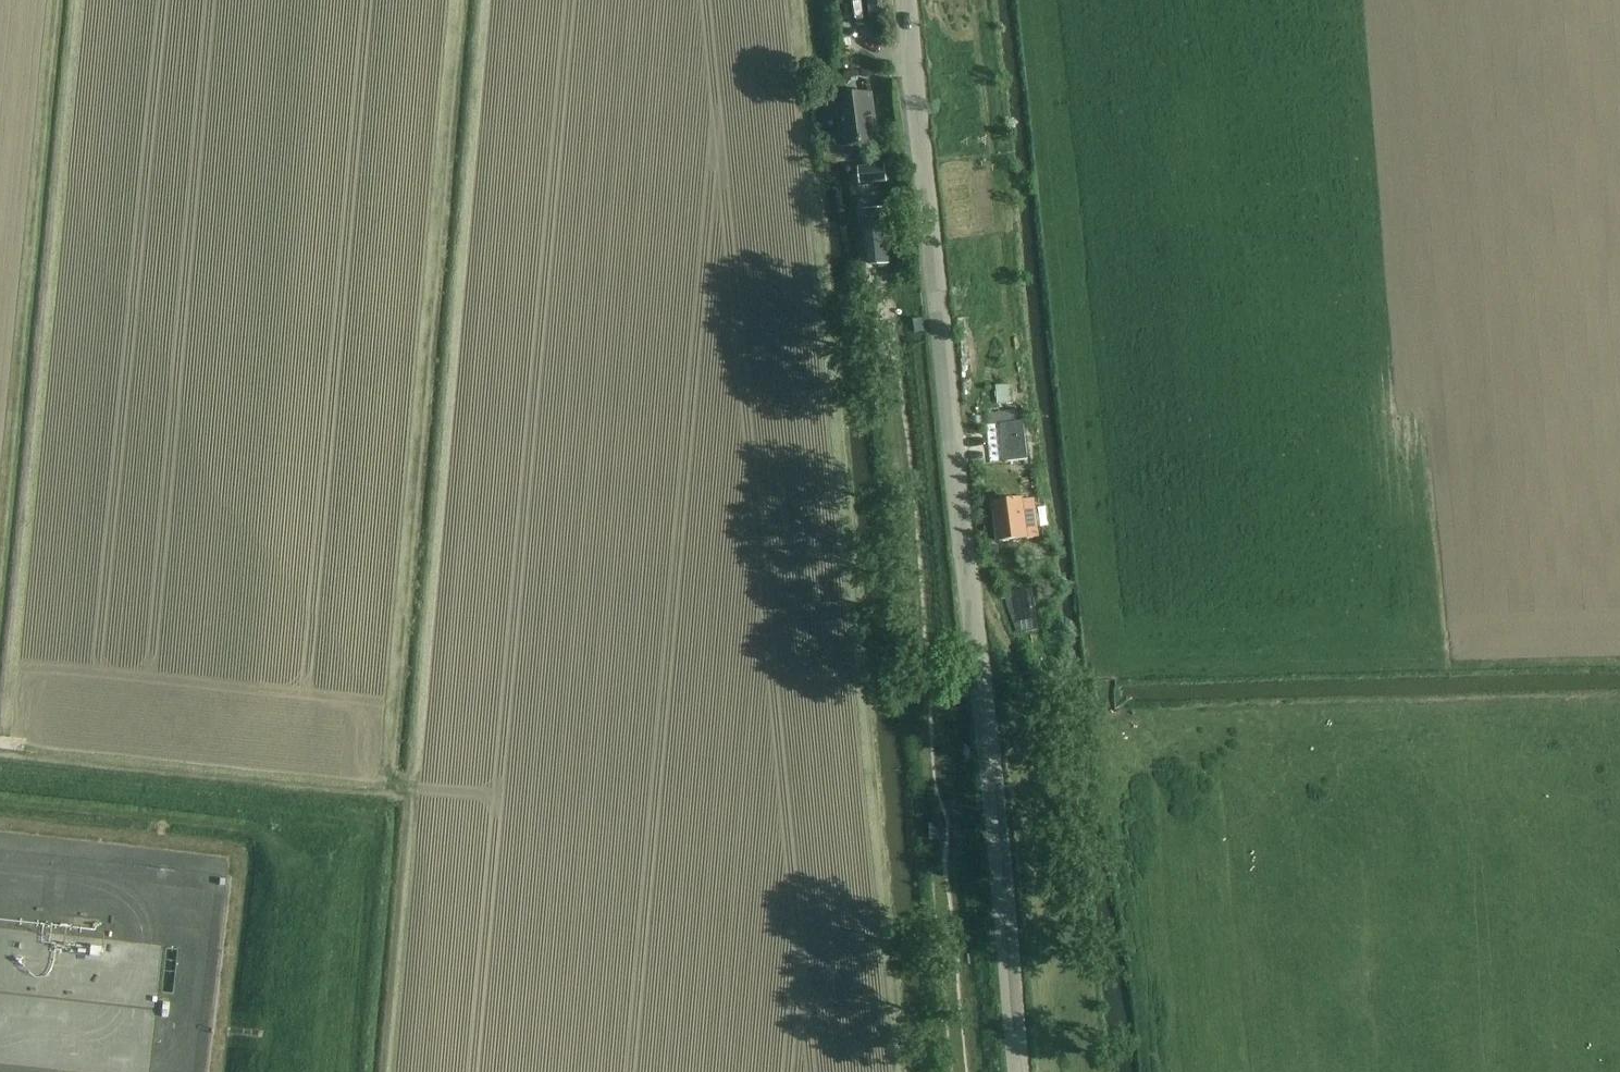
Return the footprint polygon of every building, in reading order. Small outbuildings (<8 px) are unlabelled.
[(868,14),(880,14),(880,0),(868,0),(868,14)] [(838,98),(843,147),(876,143),(871,94),(838,98)] [(860,185),(887,181),(885,165),(858,168),(860,185)] [(885,207),(863,209),(869,265),(890,263),(885,207)] [(1023,423),(999,425),(1003,462),(1027,460),(1023,423)] [(1024,499),(992,503),(997,542),(1028,538),(1039,537),(1034,498),(1024,499)] [(1012,593),(1006,593),(1008,604),(1014,622),(1016,622),(1035,620),(1031,590),(1012,593)]
